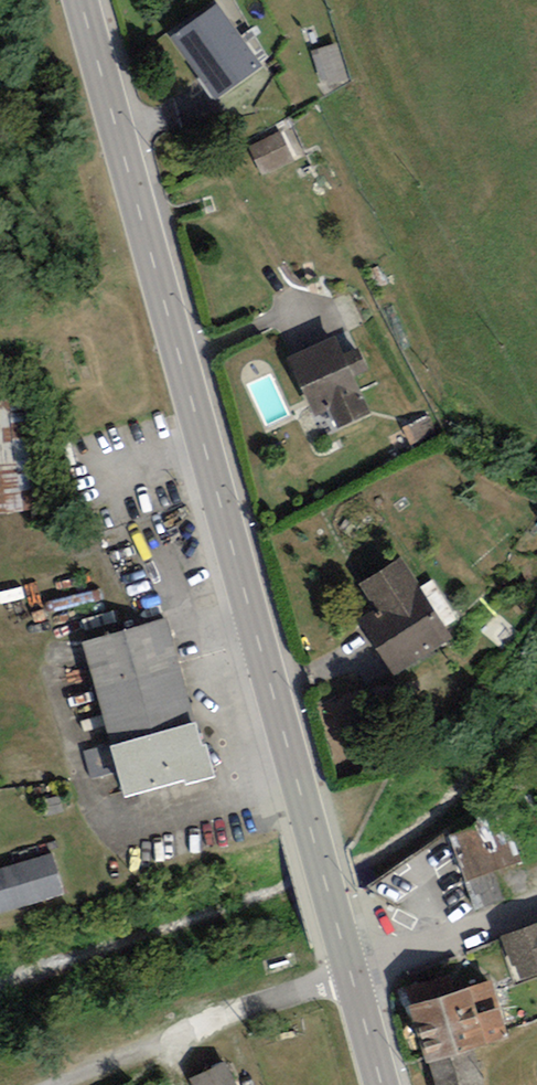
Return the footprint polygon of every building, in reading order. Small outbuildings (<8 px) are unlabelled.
[(169,30),(213,95),(262,61),(219,0),(213,0),(169,30)] [(328,90),(352,81),(340,46),(315,54),(328,90)] [(280,129),(249,145),(263,174),(295,158),(280,129)] [(335,331),(288,352),(314,411),(328,405),(337,425),(371,410),(354,372),(369,366),(358,342),(343,348),(335,331)] [(0,389),(0,516),(41,513),(32,387),(0,389)] [(452,634),(400,553),(358,580),(375,606),(360,616),(395,670),(452,634)] [(111,737),(193,716),(165,613),(83,635),(111,737)] [(193,716),(111,737),(124,790),(184,775),(185,779),(214,772),(206,739),(202,741),(195,716),(193,716)] [(508,815),(451,833),(467,881),(524,862),(508,815)] [(472,914),(507,902),(497,873),(466,884),(451,840),(437,844),(445,866),(454,862),(472,914)] [(0,865),(0,913),(65,893),(52,849),(0,865)] [(498,933),(516,981),(536,973),(536,918),(498,933)] [(400,979),(424,1058),(429,1056),(438,1084),(484,1084),(473,1043),(510,1032),(487,953),(400,979)] [(188,1076),(193,1084),(237,1084),(224,1058),(188,1076)]
